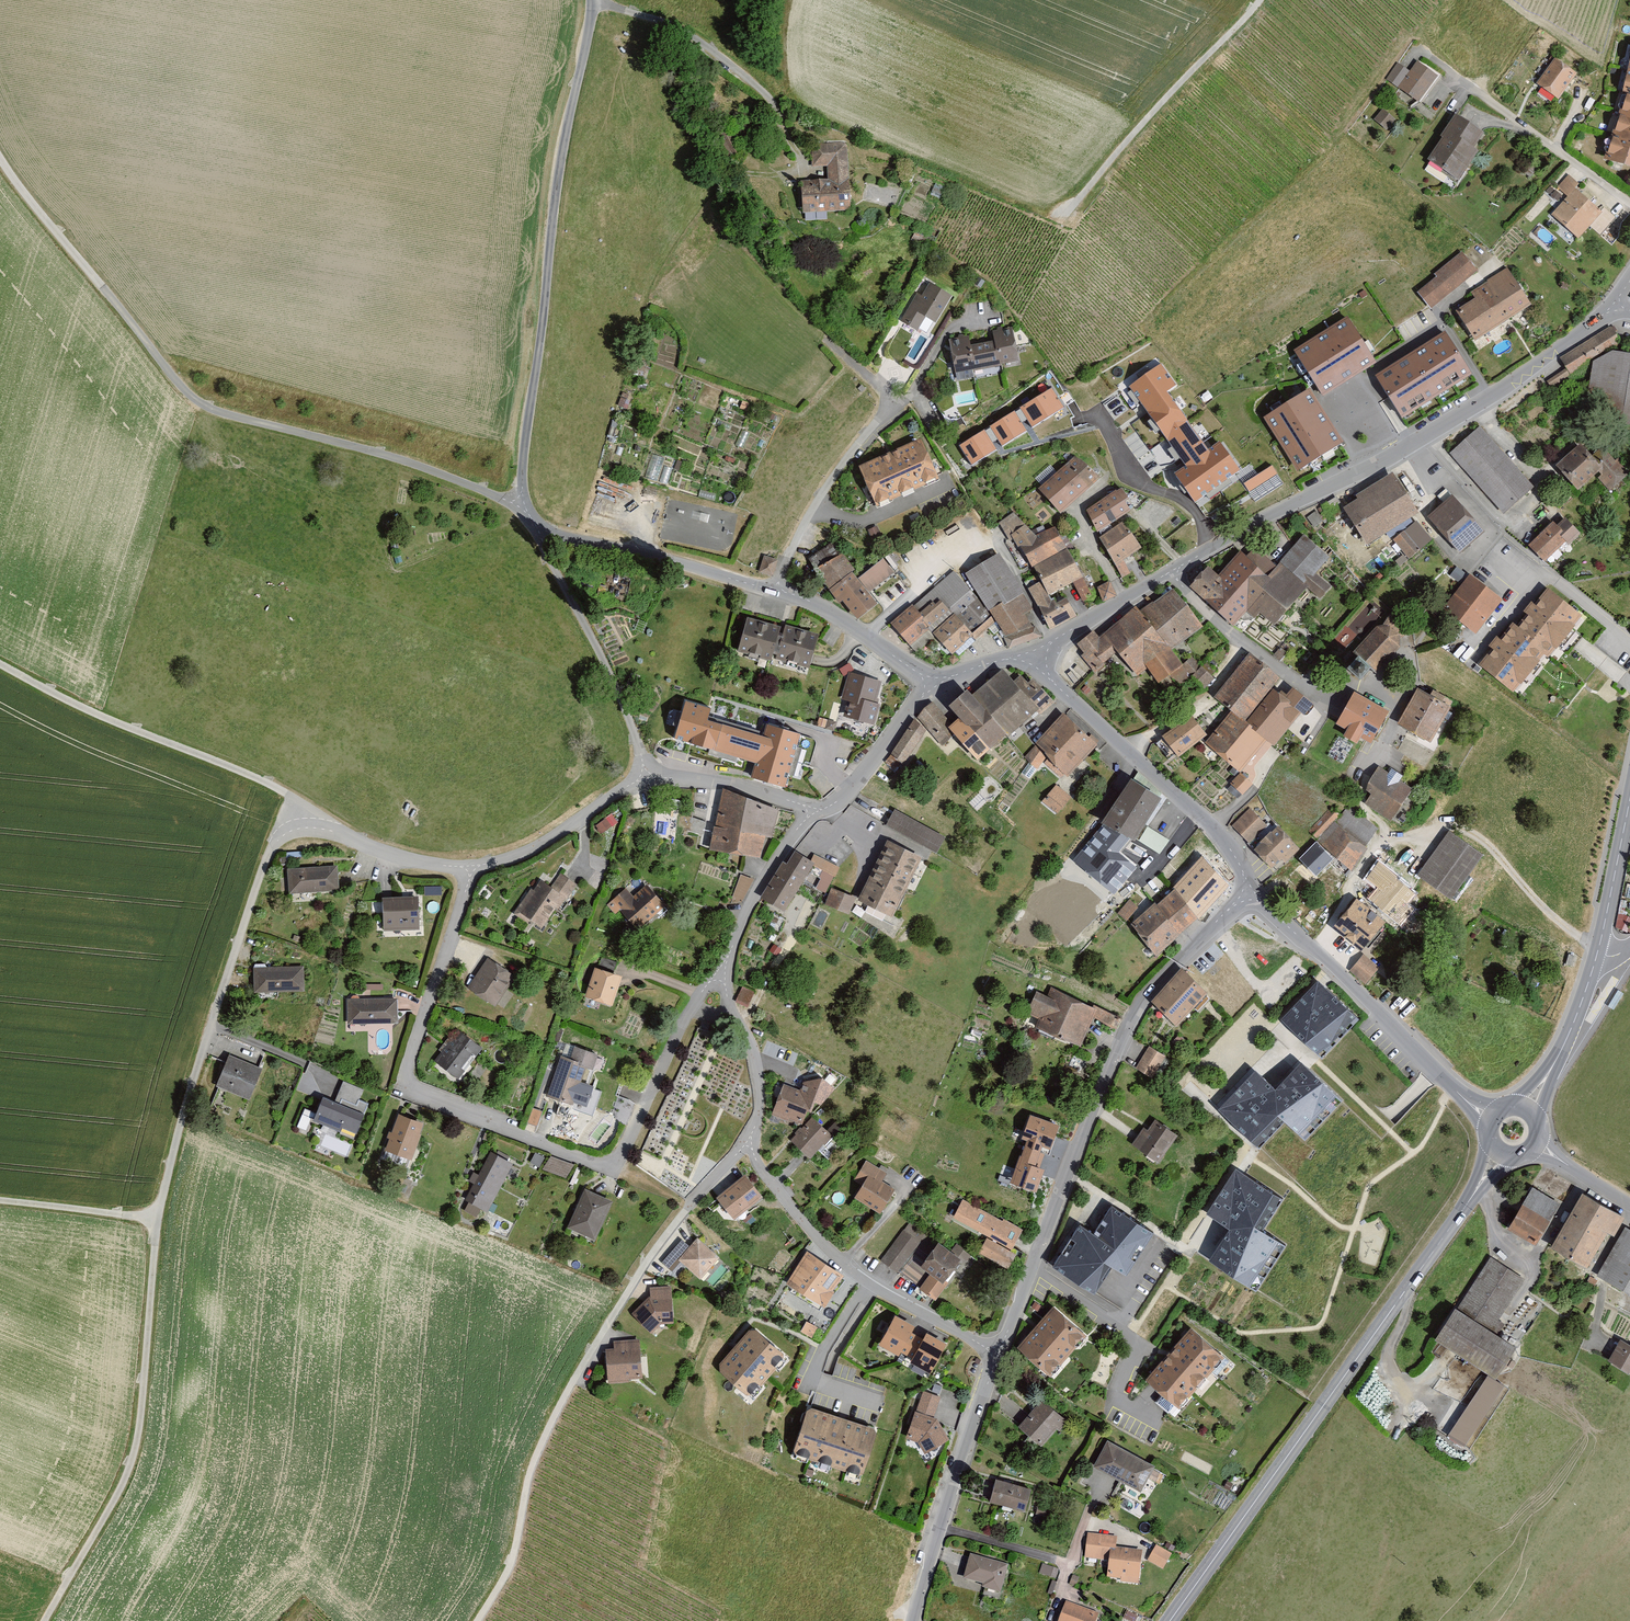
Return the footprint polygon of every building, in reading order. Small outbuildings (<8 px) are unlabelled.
[(1620,93),(1625,96),(1606,161),(1629,170),(1629,54),(1620,93)] [(1576,76),(1554,60),(1534,86),(1557,103),(1576,76)] [(1408,71),(1398,64),(1388,79),(1398,86),(1408,71)] [(1416,64),(1400,86),(1419,99),(1435,77),(1416,64)] [(1380,111),(1372,120),(1384,131),(1392,122),(1380,111)] [(1441,140),(1428,160),(1457,179),(1474,153),(1470,151),(1481,134),(1453,115),(1438,138),(1441,140)] [(800,179),(801,211),(850,209),(848,140),(812,142),(813,164),(827,164),(828,178),(800,179)] [(1557,187),(1566,197),(1572,191),(1578,185),(1568,176),(1557,187)] [(1566,197),(1550,215),(1576,239),(1598,215),(1572,191),(1566,197)] [(1477,272),(1461,253),(1415,293),(1431,312),(1477,272)] [(1529,307),(1506,270),(1468,294),(1473,303),(1456,314),(1475,342),(1529,307)] [(919,296),(914,294),(898,321),(916,331),(924,317),(934,323),(950,297),(926,284),(919,296)] [(1347,319),(1297,351),(1324,393),(1374,360),(1347,319)] [(968,336),(950,340),(957,379),(974,376),(973,369),(1000,364),(999,362),(1017,359),(1011,329),(994,332),(996,342),(970,346),(968,336)] [(1609,329),(1559,361),(1570,378),(1590,365),(1609,353),(1620,346),(1609,329)] [(1470,373),(1445,333),(1378,375),(1403,415),(1470,373)] [(1584,420),(1629,427),(1629,357),(1609,353),(1590,365),(1584,420)] [(1186,463),(1175,471),(1196,501),(1241,469),(1220,439),(1208,447),(1167,389),(1176,383),(1161,362),(1130,384),(1186,463)] [(1063,407),(1052,389),(1022,408),(1033,425),(1063,407)] [(1342,440),(1310,390),(1267,417),(1299,467),(1342,440)] [(1026,430),(1014,412),(992,426),(1003,444),(1026,430)] [(1532,489),(1477,431),(1449,458),(1504,516),(1532,489)] [(995,449),(983,432),(961,446),(972,464),(995,449)] [(862,467),(878,504),(936,477),(920,441),(862,467)] [(1591,461),(1578,448),(1555,470),(1577,492),(1592,477),(1609,495),(1628,477),(1602,450),(1591,461)] [(665,480),(668,457),(651,454),(647,478),(665,480)] [(1095,480),(1074,457),(1036,492),(1058,515),(1095,480)] [(1244,481),(1255,499),(1284,481),(1272,463),(1244,481)] [(1418,516),(1392,474),(1353,498),(1353,505),(1342,512),(1365,549),(1418,516)] [(1131,497),(1123,488),(1088,510),(1097,530),(1133,510),(1127,502),(1131,497)] [(1483,532),(1451,498),(1426,521),(1459,555),(1483,532)] [(1553,523),(1531,545),(1545,559),(1566,538),(1570,542),(1579,533),(1565,519),(1557,527),(1553,523)] [(1432,543),(1414,523),(1392,543),(1410,562),(1432,543)] [(1139,551),(1122,524),(1097,541),(1122,580),(1129,576),(1121,562),(1139,551)] [(1034,537),(1023,526),(1010,537),(1030,570),(1065,551),(1052,530),(1034,537)] [(1205,563),(1185,586),(1231,626),(1246,610),(1254,617),(1258,613),(1273,625),(1305,588),(1320,601),(1330,590),(1314,577),(1328,560),(1302,537),(1277,566),(1253,545),(1244,556),(1237,550),(1217,573),(1205,563)] [(893,573),(883,559),(857,578),(852,572),(855,570),(842,553),(839,555),(831,545),(811,560),(819,570),(817,571),(839,599),(843,597),(858,616),(874,603),(866,593),(893,573)] [(895,568),(903,558),(893,549),(885,559),(895,568)] [(1046,597),(1080,579),(1065,551),(1030,570),(1039,584),(1046,597)] [(1030,610),(997,555),(964,578),(993,625),(1010,651),(1042,640),(1023,616),(1030,610)] [(777,562),(763,558),(758,575),(771,580),(777,562)] [(958,581),(952,574),(911,608),(917,616),(936,599),(947,612),(951,617),(972,638),(976,642),(993,625),(964,578),(958,581)] [(1500,601),(1470,577),(1446,607),(1475,631),(1500,601)] [(1114,597),(1108,583),(1095,590),(1101,604),(1114,597)] [(1039,584),(1026,591),(1049,631),(1075,616),(1065,600),(1051,606),(1046,597),(1039,584)] [(1146,670),(1155,683),(1182,666),(1170,652),(1202,630),(1172,592),(1138,612),(1135,607),(1098,638),(1091,633),(1077,645),(1081,654),(1080,657),(1094,675),(1116,658),(1131,678),(1146,670)] [(1579,616),(1549,592),(1520,631),(1515,626),(1483,664),(1513,688),(1544,652),(1548,655),(1579,616)] [(909,607),(888,627),(907,648),(947,612),(936,599),(917,616),(911,608),(909,607)] [(951,617),(930,636),(951,656),(972,638),(951,617)] [(777,628),(743,619),(734,653),(769,663),(772,652),(775,654),(774,658),(811,668),(819,637),(782,626),(779,637),(775,636),(777,628)] [(1374,630),(1353,655),(1355,657),(1343,671),(1357,683),(1368,670),(1375,676),(1398,648),(1398,638),(1386,629),(1374,630)] [(1279,678),(1248,653),(1213,698),(1230,711),(1244,722),(1271,689),(1279,678)] [(881,682),(848,672),(839,701),(855,706),(850,721),(872,728),(879,707),(874,705),(881,682)] [(948,736),(975,762),(1035,712),(1043,718),(1054,705),(1024,678),(1014,686),(1002,674),(971,701),(962,693),(944,710),(955,721),(950,726),(931,705),(916,721),(939,747),(948,736)] [(1274,747),(1302,711),(1304,714),(1312,705),(1293,689),(1287,696),(1281,691),(1278,695),(1271,689),(1244,722),(1268,742),(1274,747)] [(1417,689),(1396,726),(1430,745),(1454,703),(1434,692),(1431,697),(1417,689)] [(1354,694),(1336,726),(1369,744),(1387,714),(1354,694)] [(808,745),(699,710),(689,741),(708,747),(705,758),(742,770),(739,779),(780,792),(784,778),(796,782),(808,745)] [(1230,711),(1202,746),(1239,776),(1268,742),(1244,722),(1230,711)] [(1206,734),(1192,716),(1165,736),(1179,754),(1206,734)] [(1034,750),(1024,760),(1037,772),(1044,763),(1063,781),(1092,748),(1060,718),(1033,747),(1034,750)] [(1390,773),(1380,765),(1368,782),(1366,789),(1372,794),(1366,803),(1392,820),(1413,787),(1401,780),(1404,775),(1393,768),(1390,773)] [(1160,799),(1132,780),(1105,821),(1075,859),(1114,891),(1135,867),(1117,852),(1130,837),(1134,839),(1160,799)] [(1069,800),(1055,789),(1042,805),(1056,817),(1069,800)] [(775,811),(720,791),(710,852),(757,860),(764,838),(768,839),(775,811)] [(1348,807),(1319,841),(1352,870),(1366,849),(1363,847),(1377,829),(1348,807)] [(1249,811),(1230,830),(1252,851),(1250,853),(1272,870),(1295,849),(1276,829),(1273,833),(1249,811)] [(612,812),(595,824),(601,832),(618,821),(612,812)] [(942,842),(893,812),(883,829),(932,858),(942,842)] [(1146,826),(1139,841),(1163,852),(1170,837),(1146,826)] [(1481,856),(1447,835),(1417,879),(1451,900),(1481,856)] [(922,858),(888,841),(859,901),(894,917),(922,858)] [(1332,858),(1316,843),(1301,858),(1317,873),(1332,858)] [(784,866),(781,864),(758,901),(782,915),(811,868),(812,865),(810,864),(792,853),(784,866)] [(837,869),(813,857),(810,864),(812,865),(811,868),(822,872),(814,890),(824,894),(837,869)] [(1226,887),(1198,862),(1171,890),(1172,892),(1194,921),(1197,923),(1226,887)] [(1416,897),(1377,866),(1364,883),(1374,891),(1365,901),(1394,924),(1416,897)] [(285,873),(287,896),(336,892),(334,869),(285,873)] [(732,895),(744,900),(753,878),(742,873),(732,895)] [(547,890),(537,883),(514,915),(542,934),(575,887),(558,875),(547,890)] [(627,891),(607,905),(616,917),(620,914),(633,929),(662,904),(645,888),(631,898),(627,891)] [(852,900),(831,890),(823,908),(846,917),(852,900)] [(1194,921),(1172,892),(1155,909),(1176,938),(1194,921)] [(1384,923),(1354,901),(1331,932),(1361,954),(1384,923)] [(381,904),(382,934),(418,933),(416,902),(381,904)] [(1153,906),(1129,927),(1155,957),(1178,940),(1176,938),(1155,909),(1153,906)] [(1378,969),(1363,956),(1349,974),(1365,986),(1378,969)] [(514,976),(487,958),(466,989),(493,1007),(514,976)] [(304,968),(253,971),(254,996),(305,994),(304,968)] [(620,978),(593,969),(583,999),(609,1008),(620,978)] [(1205,995),(1182,973),(1151,1005),(1174,1027),(1205,995)] [(1353,1018),(1317,984),(1283,1021),(1319,1054),(1353,1018)] [(736,999),(748,1005),(755,990),(743,985),(736,999)] [(1046,999),(1036,995),(1026,1017),(1038,1022),(1034,1029),(1080,1049),(1092,1023),(1113,1032),(1119,1020),(1051,990),(1046,999)] [(395,999),(346,1002),(348,1027),(396,1024),(395,999)] [(479,1051),(455,1034),(432,1065),(456,1082),(479,1051)] [(596,1056),(574,1048),(570,1060),(562,1057),(549,1096),(572,1104),(573,1101),(586,1105),(593,1087),(579,1083),(585,1066),(591,1068),(596,1056)] [(1165,1058),(1147,1048),(1135,1069),(1153,1079),(1165,1058)] [(260,1070),(230,1057),(220,1082),(250,1095),(260,1070)] [(1334,1096),(1301,1065),(1275,1092),(1255,1072),(1219,1110),(1256,1146),(1282,1118),(1298,1134),(1334,1096)] [(781,1087),(771,1118),(799,1127),(807,1101),(815,1104),(821,1085),(804,1080),(800,1093),(781,1087)] [(364,1089),(343,1081),(334,1102),(324,1098),(315,1120),(340,1130),(342,1126),(356,1132),(368,1104),(359,1100),(364,1089)] [(532,1107),(529,1122),(538,1124),(542,1109),(532,1107)] [(305,1128),(311,1116),(304,1112),(298,1124),(305,1128)] [(1058,1126),(1030,1116),(1021,1139),(1026,1141),(1011,1182),(1035,1191),(1042,1172),(1037,1170),(1044,1153),(1047,1154),(1058,1126)] [(421,1126),(395,1117),(382,1154),(408,1163),(421,1126)] [(830,1137),(811,1120),(790,1142),(808,1160),(830,1137)] [(1177,1135),(1154,1120),(1134,1150),(1157,1165),(1177,1135)] [(550,1153),(544,1167),(567,1177),(573,1163),(550,1153)] [(511,1166),(488,1154),(463,1201),(486,1213),(511,1166)] [(877,1216),(892,1194),(880,1185),(885,1174),(866,1164),(855,1183),(860,1186),(852,1200),(877,1216)] [(1279,1199),(1235,1172),(1207,1215),(1232,1231),(1212,1262),(1249,1285),(1276,1243),(1258,1232),(1279,1199)] [(727,1218),(757,1195),(744,1177),(714,1202),(727,1218)] [(1533,1187),(1506,1230),(1531,1246),(1559,1203),(1533,1187)] [(610,1203),(583,1191),(566,1231),(594,1242),(610,1203)] [(1624,1219),(1578,1195),(1548,1250),(1586,1270),(1604,1235),(1613,1239),(1624,1219)] [(1020,1231),(961,1201),(951,1221),(1009,1251),(1020,1231)] [(1078,1230),(1055,1267),(1093,1290),(1108,1266),(1125,1277),(1153,1233),(1110,1206),(1090,1238),(1078,1230)] [(948,1254),(909,1225),(880,1264),(933,1304),(970,1257),(955,1245),(948,1254)] [(1622,1228),(1593,1280),(1629,1300),(1629,1232),(1622,1228)] [(677,1265),(697,1283),(718,1260),(695,1239),(686,1248),(680,1243),(662,1263),(670,1271),(677,1265)] [(1013,1257),(986,1241),(977,1256),(1005,1272),(1013,1257)] [(839,1276),(804,1253),(784,1286),(822,1309),(839,1276)] [(1524,1280),(1490,1259),(1457,1314),(1490,1334),(1524,1280)] [(647,1299),(629,1316),(651,1335),(658,1328),(670,1329),(668,1289),(647,1289),(647,1299)] [(1457,1314),(1451,1311),(1430,1345),(1484,1377),(1495,1384),(1516,1350),(1490,1334),(1457,1314)] [(1013,1352),(1042,1381),(1082,1340),(1053,1312),(1013,1352)] [(897,1318),(882,1345),(929,1372),(944,1346),(927,1336),(924,1340),(911,1333),(913,1328),(897,1318)] [(785,1360),(752,1333),(716,1374),(749,1400),(785,1360)] [(1218,1362),(1187,1334),(1143,1383),(1174,1411),(1218,1362)] [(614,1349),(606,1349),(608,1384),(630,1382),(629,1380),(643,1379),(640,1339),(613,1341),(614,1349)] [(1618,1343),(1607,1364),(1629,1377),(1629,1349),(1618,1343)] [(1484,1377),(1443,1440),(1463,1453),(1504,1390),(1495,1384),(1484,1377)] [(924,1392),(908,1438),(918,1442),(925,1453),(947,1440),(936,1420),(932,1419),(940,1398),(924,1392)] [(1063,1425),(1038,1406),(1019,1430),(1043,1449),(1063,1425)] [(874,1430),(809,1410),(795,1452),(860,1473),(874,1430)] [(1154,1468),(1106,1444),(1092,1471),(1140,1496),(1154,1468)] [(1028,1489),(993,1480),(987,1502),(1023,1511),(1028,1489)] [(1118,1538),(1086,1534),(1083,1559),(1111,1562),(1109,1579),(1138,1583),(1142,1553),(1117,1550),(1118,1538)] [(1148,1560),(1164,1568),(1172,1552),(1156,1544),(1148,1560)] [(1008,1568),(969,1558),(962,1582),(982,1587),(980,1594),(1000,1599),(1008,1568)] [(1065,1605),(1059,1620),(1096,1620),(1098,1618),(1065,1605)]
